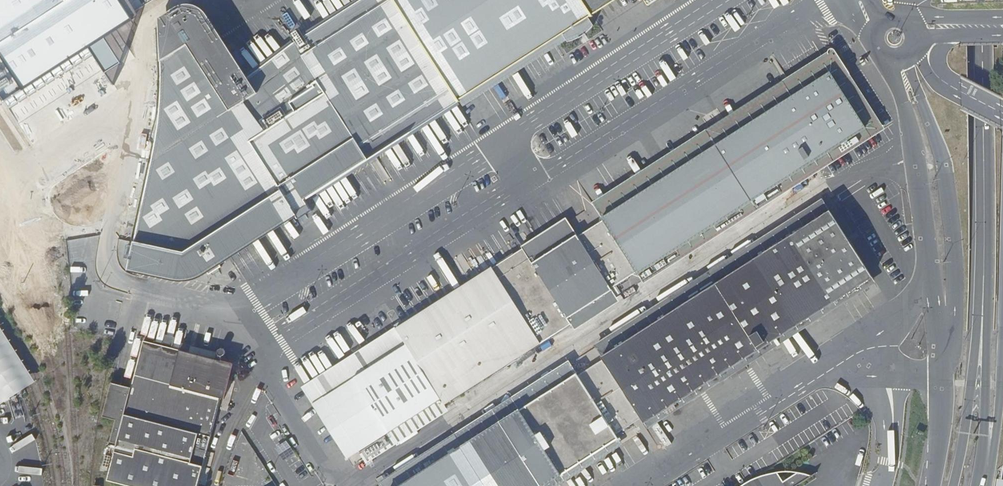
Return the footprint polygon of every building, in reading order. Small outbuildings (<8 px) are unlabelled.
[(304,37),(294,43),(240,83),(199,19),(194,15),(188,14),(182,16),(160,30),(161,62),(161,94),(158,124),(153,157),(130,261),(177,271),(180,271),(183,272),(184,272),(187,271),(188,271),(190,271),(192,270),(194,269),(196,268),(198,267),(203,264),(292,208),(290,204),(302,196),(305,200),(458,101),(563,35),(567,42),(575,40),(579,38),(583,36),(586,33),(589,31),(591,28),(593,25),(589,18),(592,16),(592,15),(616,0),(361,0),(304,37)] [(90,31),(90,39),(107,40),(107,32),(90,31)] [(105,60),(114,49),(106,43),(102,49),(97,45),(93,50),(105,60)] [(337,369),(303,390),(348,459),(376,441),(380,448),(445,406),(445,405),(620,292),(616,285),(636,272),(638,274),(640,273),(644,280),(756,208),(752,201),(771,189),(774,194),(779,191),(776,186),(815,161),(835,192),(886,159),(870,134),(880,128),(832,53),(784,84),(792,96),(716,144),(708,132),(595,204),(603,217),(602,217),(603,220),(577,236),(568,221),(523,250),(523,249),(492,268),(492,267),(395,328),(397,330),(357,356),(355,353),(335,366),(337,369)] [(594,344),(601,357),(627,340),(621,331),(824,201),(822,198),(594,344)] [(399,485),(547,485),(619,440),(616,434),(641,418),(644,424),(873,277),(824,201),(621,331),(627,340),(601,357),(603,359),(578,375),(576,372),(399,485)] [(3,403),(38,381),(0,322),(0,399),(3,403)] [(166,335),(163,346),(172,348),(175,337),(166,335)] [(215,352),(182,343),(181,350),(172,348),(163,346),(144,341),(132,387),(112,382),(103,417),(116,420),(111,442),(118,443),(108,481),(128,485),(198,485),(220,398),(224,399),(233,364),(213,359),(215,352)] [(380,485),(399,485),(576,372),(568,360),(378,482),(380,485)] [(815,472),(814,472),(810,474),(805,472),(797,471),(782,480),(776,471),(750,479),(740,485),(739,485),(794,485),(815,472)]
